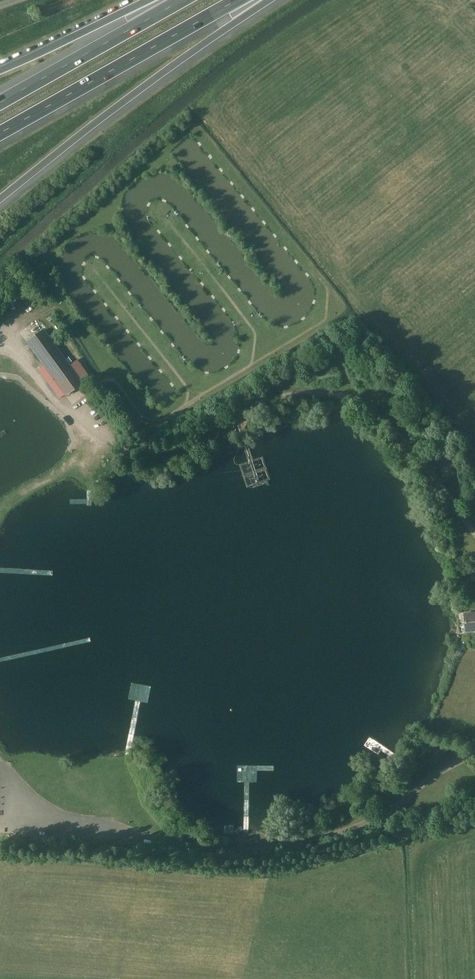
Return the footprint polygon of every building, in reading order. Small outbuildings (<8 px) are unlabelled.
[(44,330),(27,342),(66,395),(82,383),(44,330)] [(330,371),(318,366),(315,373),(328,378),(330,371)] [(465,615),(467,631),(474,630),(474,614),(465,615)]
